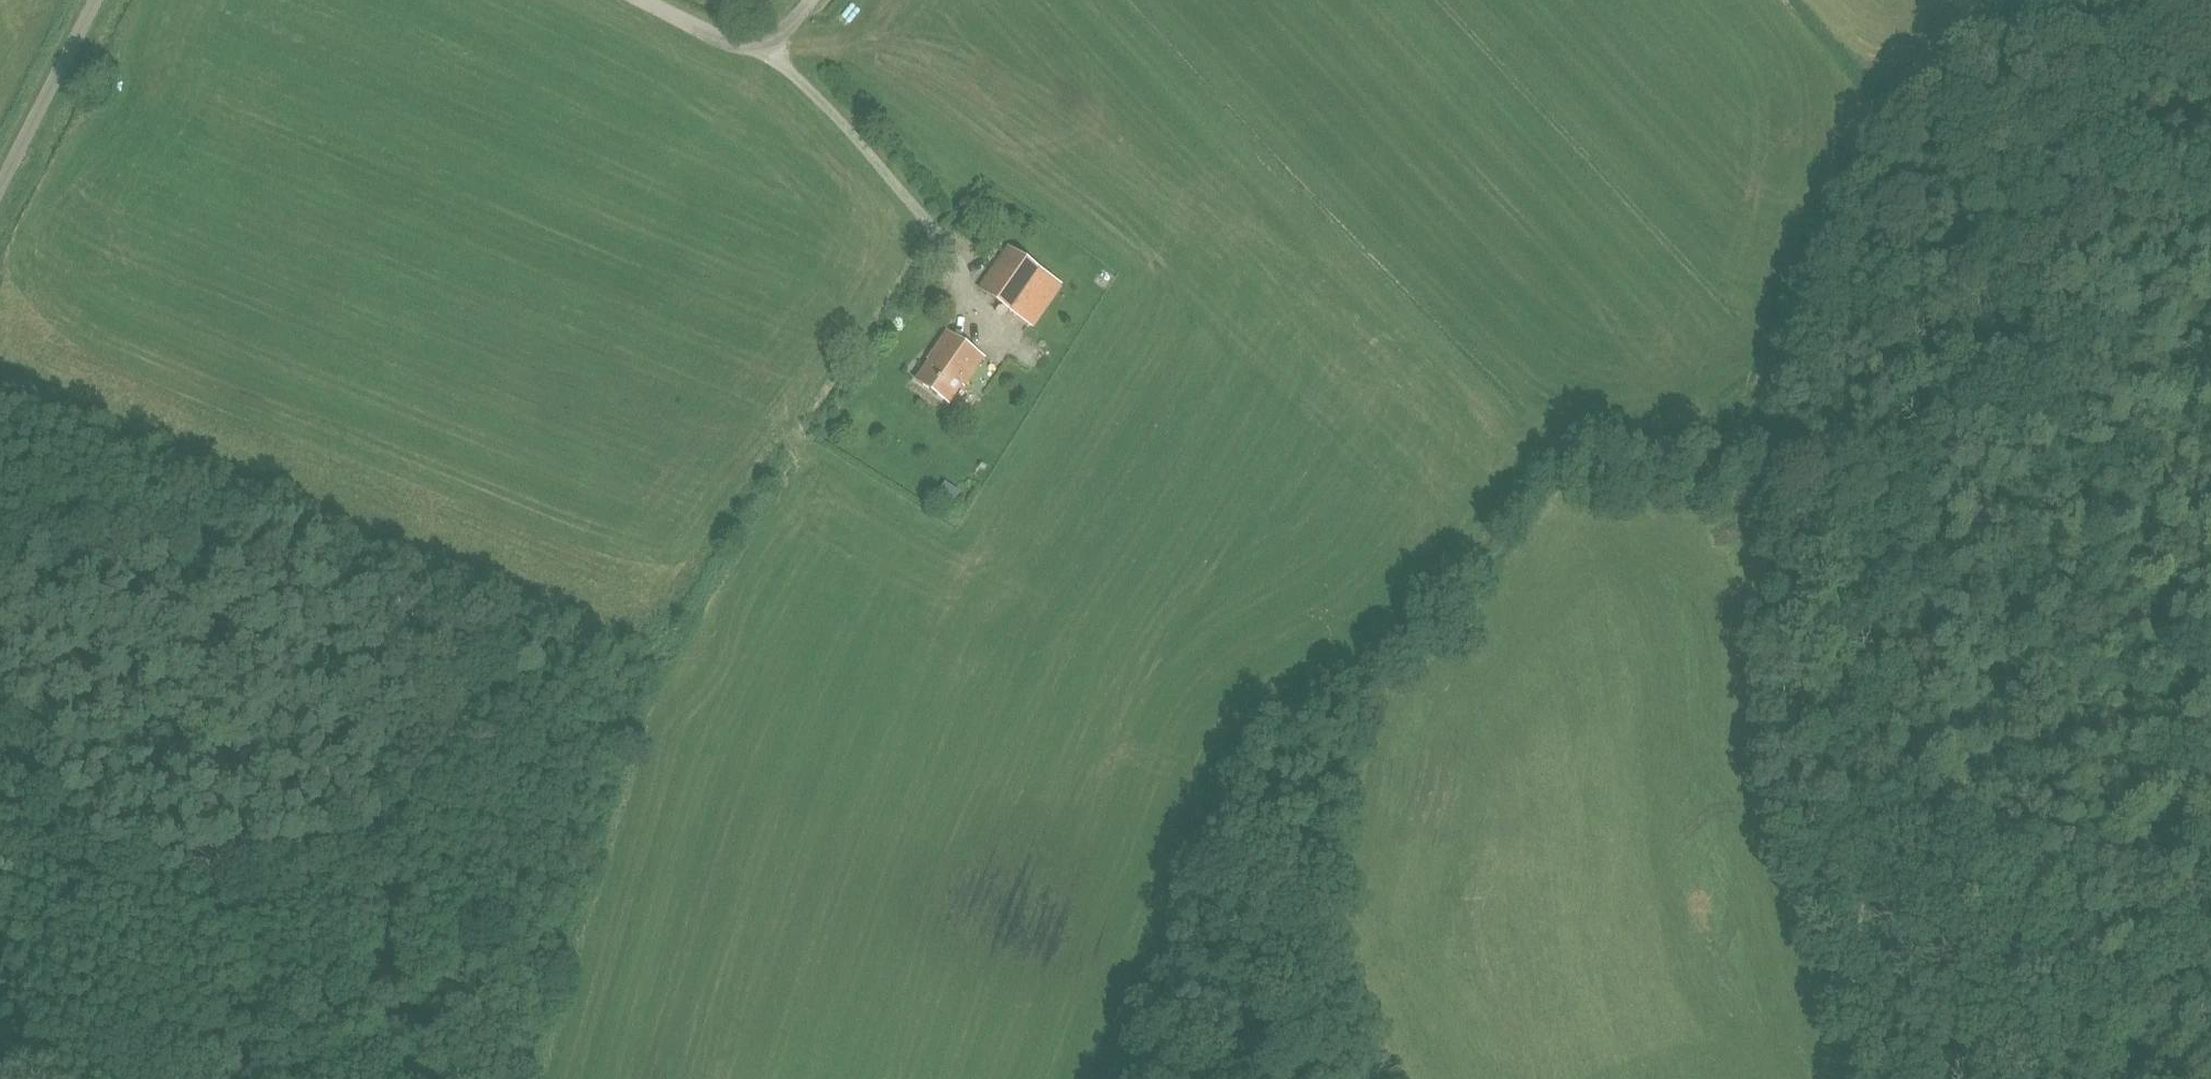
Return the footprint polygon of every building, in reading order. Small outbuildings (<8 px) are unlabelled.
[(1045,272),(1009,246),(980,287),(1017,313),(1045,272)] [(1062,286),(1045,272),(1017,313),(1035,324),(1062,286)] [(949,331),(930,359),(931,360),(917,380),(949,402),(962,383),(964,384),(983,356),(949,331)]
